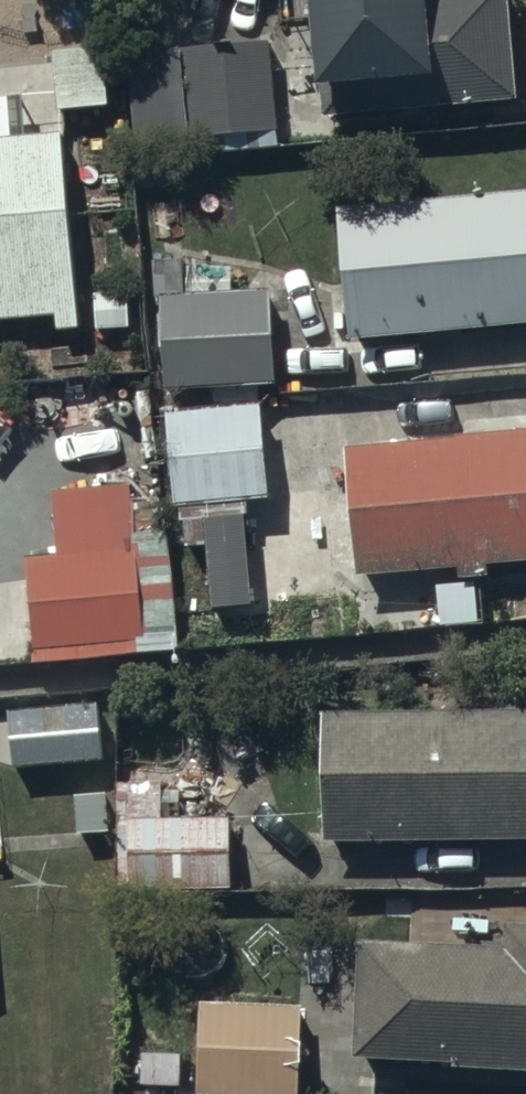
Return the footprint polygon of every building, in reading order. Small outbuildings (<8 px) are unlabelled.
[(311,79),(319,79),(321,106),(516,88),(508,0),(306,0),(311,79)] [(269,44),(125,56),(133,148),(277,135),(269,44)] [(106,46),(54,49),(57,106),(109,103),(106,46)] [(0,93),(0,315),(53,311),(54,324),(77,322),(61,128),(21,131),(18,92),(0,93)] [(336,208),(349,340),(525,323),(525,190),(336,208)] [(181,259),(150,260),(152,297),(157,297),(160,387),(269,384),(266,293),(182,295),(181,259)] [(261,403),(167,410),(174,502),(177,502),(179,518),(186,518),(188,544),(206,542),(211,606),(253,603),(245,495),(268,494),(261,403)] [(342,444),(354,571),(454,562),(455,573),(484,571),(483,561),(525,558),(525,428),(342,444)] [(55,552),(23,554),(31,657),(177,646),(168,536),(160,537),(156,481),(51,489),(55,552)] [(97,710),(7,716),(11,773),(101,767),(97,710)] [(322,719),(322,849),(525,846),(525,716),(322,719)] [(160,787),(127,787),(127,893),(229,892),(228,823),(160,824),(160,787)] [(355,946),(350,1064),(450,1068),(450,1074),(525,1077),(525,930),(505,929),(504,952),(355,946)] [(199,1005),(196,1093),(299,1093),(302,1009),(199,1005)]
